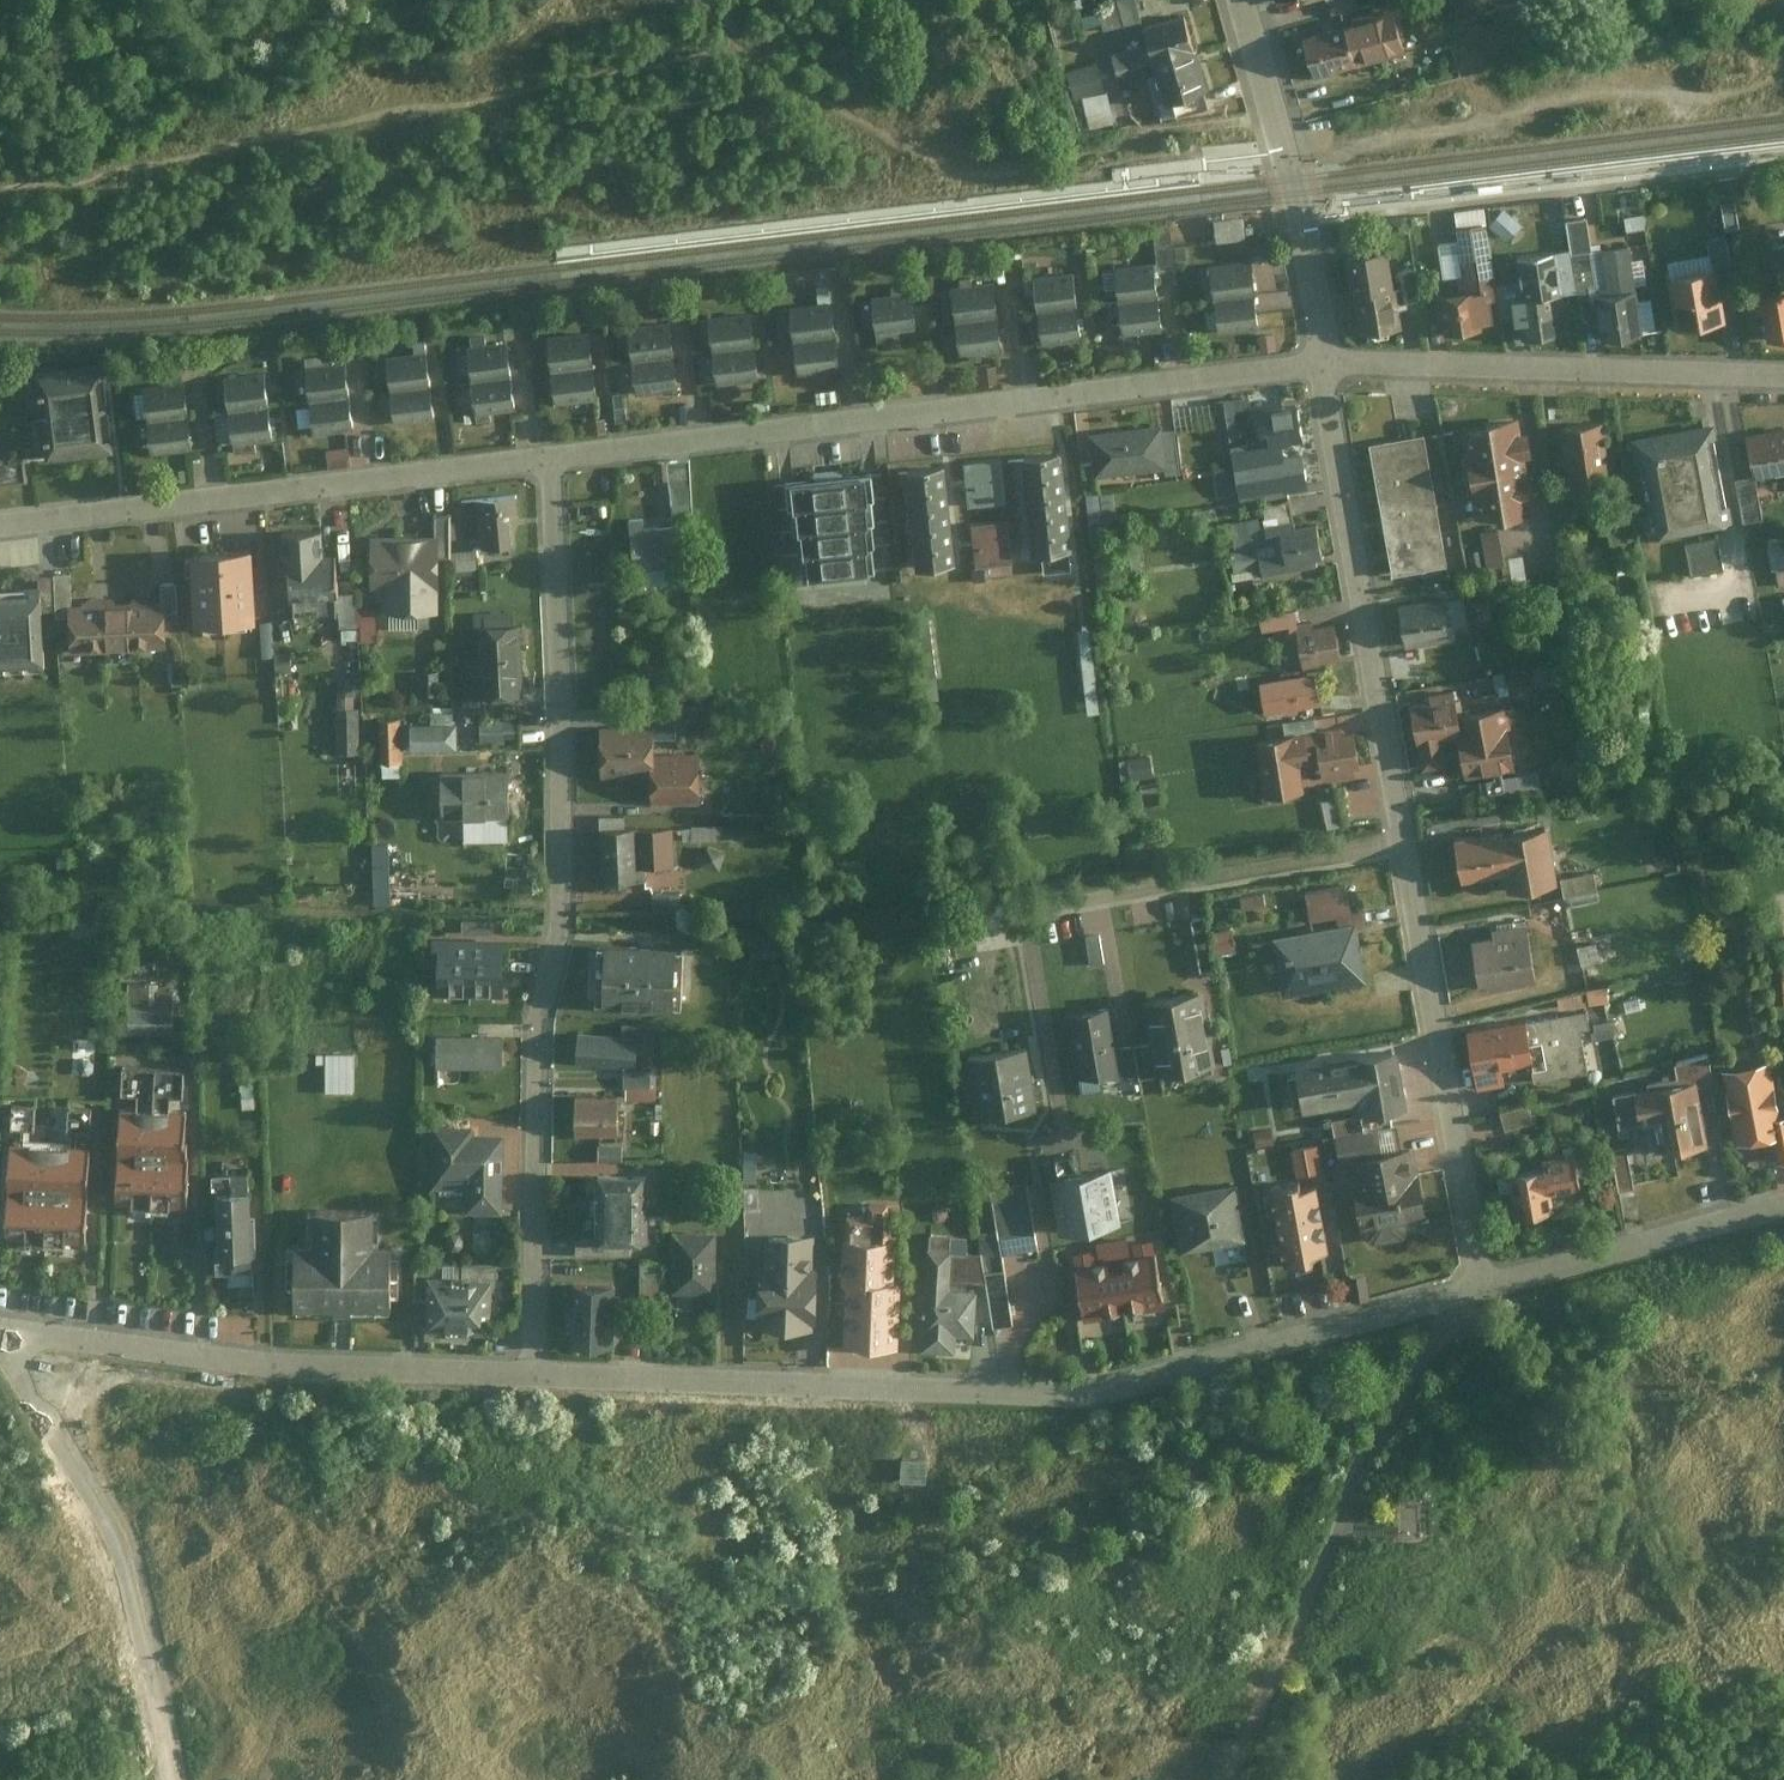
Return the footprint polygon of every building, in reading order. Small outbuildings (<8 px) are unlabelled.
[(1128,14),(1144,11),(1142,0),(1125,0),(1128,14)] [(1399,16),(1344,32),(1355,71),(1410,57),(1399,16)] [(1206,97),(1184,22),(1154,31),(1156,39),(1108,53),(1116,78),(1148,69),(1161,110),(1206,97)] [(1344,32),(1304,43),(1314,82),(1355,71),(1344,32)] [(1096,65),(1064,74),(1072,102),(1080,99),(1104,93),(1096,65)] [(1110,111),(1104,93),(1080,99),(1085,117),(1110,111)] [(1651,206),(1660,205),(1659,192),(1649,193),(1651,206)] [(1486,205),(1482,205),(1460,206),(1460,225),(1486,221),(1486,205)] [(1512,238),(1525,225),(1506,207),(1494,221),(1512,238)] [(1625,227),(1643,223),(1641,212),(1622,216),(1625,227)] [(1592,248),(1586,217),(1568,220),(1573,251),(1592,248)] [(1244,243),(1240,219),(1212,223),(1215,245),(1216,247),(1244,243)] [(1486,221),(1460,225),(1462,239),(1467,271),(1469,288),(1443,291),(1447,324),(1477,321),(1476,312),(1498,309),(1486,221)] [(1176,225),(1157,228),(1162,260),(1181,257),(1176,225)] [(1467,271),(1462,239),(1438,242),(1442,274),(1467,271)] [(1261,254),(1272,253),(1270,240),(1259,242),(1261,254)] [(1413,266),(1411,242),(1392,246),(1396,270),(1413,266)] [(1783,290),(1783,242),(1775,244),(1783,290)] [(1608,295),(1637,290),(1629,244),(1601,249),(1606,282),(1608,295)] [(1577,299),(1593,296),(1591,284),(1606,282),(1601,249),(1600,246),(1592,248),(1573,251),(1569,251),(1577,299)] [(1522,334),(1556,329),(1553,308),(1563,306),(1554,249),(1519,255),(1525,290),(1509,293),(1501,294),(1503,306),(1504,315),(1518,313),(1522,334)] [(1350,258),(1355,295),(1393,289),(1387,252),(1350,258)] [(1167,260),(1168,270),(1180,269),(1179,259),(1167,260)] [(1714,276),(1714,280),(1734,277),(1731,260),(1711,264),(1714,276)] [(1005,272),(1018,271),(1018,262),(1005,263),(1005,272)] [(1210,270),(1215,301),(1255,296),(1251,265),(1210,270)] [(1116,275),(1120,306),(1160,301),(1156,270),(1116,275)] [(1714,280),(1714,276),(1674,283),(1681,327),(1721,320),(1714,280)] [(1032,285),(1036,316),(1076,311),(1072,280),(1032,285)] [(1399,328),(1393,289),(1355,295),(1362,333),(1399,328)] [(1640,334),(1637,290),(1608,295),(1610,334),(1640,334)] [(952,295),(955,326),(995,322),(992,291),(952,295)] [(1783,336),(1783,291),(1751,296),(1754,315),(1765,313),(1769,339),(1783,336)] [(916,326),(913,295),(872,299),(875,330),(898,328),(916,326)] [(1255,296),(1215,301),(1219,332),(1259,327),(1255,296)] [(1160,301),(1120,306),(1123,337),(1164,332),(1160,301)] [(788,311),(792,340),(834,334),(830,305),(788,311)] [(1076,311),(1036,316),(1040,347),(1080,342),(1076,311)] [(709,323),(713,352),(755,347),(751,318),(709,323)] [(995,322),(955,326),(958,357),(996,353),(998,353),(995,322)] [(898,328),(875,330),(877,347),(899,345),(898,328)] [(1261,350),(1278,348),(1276,332),(1260,333),(1261,350)] [(834,334),(792,340),(795,368),(838,363),(834,334)] [(625,344),(628,373),(670,369),(667,340),(625,344)] [(540,350),(543,379),(586,374),(582,345),(540,350)] [(481,360),(480,347),(464,348),(465,362),(481,360)] [(755,347),(713,352),(716,381),(759,376),(755,347)] [(461,362),(465,391),(503,387),(500,358),(481,360),(465,362),(461,362)] [(312,364),(313,376),(334,374),(333,362),(312,364)] [(389,369),(391,398),(430,394),(427,365),(389,369)] [(670,369),(628,373),(631,402),(667,398),(674,397),(670,369)] [(37,379),(41,417),(99,410),(94,372),(37,379)] [(307,377),(311,406),(349,401),(346,373),(334,374),(313,376),(307,377)] [(586,374),(543,379),(547,408),(589,403),(586,374)] [(227,382),(231,411),(269,406),(266,378),(227,382)] [(143,392),(147,421),(186,416),(182,387),(143,392)] [(503,387),(465,391),(468,420),(482,418),(506,415),(503,387)] [(430,394),(391,398),(394,426),(433,423),(430,394)] [(349,401),(311,406),(314,434),(352,429),(349,401)] [(829,403),(810,405),(811,419),(830,416),(829,403)] [(269,406),(231,411),(234,439),(272,435),(269,406)] [(103,449),(99,410),(41,417),(45,455),(103,449)] [(746,414),(747,426),(762,424),(760,412),(746,414)] [(1300,442),(1295,413),(1260,419),(1264,447),(1278,445),(1300,442)] [(186,416),(147,421),(150,451),(189,446),(186,416)] [(1480,517),(1532,508),(1516,417),(1465,426),(1480,517)] [(482,418),(468,420),(469,432),(483,431),(482,418)] [(1610,488),(1598,419),(1560,426),(1571,494),(1610,488)] [(1744,433),(1751,469),(1783,463),(1783,425),(1744,433)] [(1727,520),(1710,426),(1639,439),(1657,533),(1727,520)] [(1157,431),(1093,437),(1097,476),(1161,469),(1158,437),(1157,431)] [(583,444),(595,442),(593,432),(581,434),(583,444)] [(1158,437),(1161,469),(1177,468),(1174,436),(1158,437)] [(1372,452),(1378,482),(1431,473),(1426,442),(1372,452)] [(329,447),(331,465),(350,463),(347,444),(329,447)] [(1236,473),(1281,466),(1278,445),(1264,447),(1233,452),(1236,473)] [(0,456),(0,481),(27,478),(24,457),(17,458),(16,454),(0,456)] [(1068,554),(1066,535),(1064,517),(1063,498),(1061,479),(1059,461),(1017,465),(1019,483),(1021,502),(1023,521),(1024,539),(1026,558),(1038,557),(1065,554),(1068,554)] [(1304,490),(1299,463),(1281,466),(1236,473),(1240,500),(1304,490)] [(185,471),(174,473),(175,483),(186,482),(185,471)] [(1740,519),(1760,515),(1752,472),(1736,475),(1732,476),(1740,519)] [(1378,482),(1383,512),(1437,503),(1431,473),(1378,482)] [(1001,512),(998,474),(965,477),(967,495),(968,515),(1001,512)] [(686,496),(685,475),(661,476),(662,498),(684,497),(686,496)] [(946,528),(945,519),(945,510),(944,501),(943,492),(942,483),(901,486),(903,504),(904,522),(905,541),(907,559),(908,577),(950,574),(949,565),(948,556),(948,546),(947,537),(946,528)] [(785,543),(788,543),(791,567),(793,566),(796,591),(863,584),(860,559),(863,559),(861,535),(864,535),(862,512),(864,512),(862,489),(777,498),(779,521),(783,521),(785,543)] [(521,520),(519,497),(479,500),(482,535),(484,550),(511,548),(509,521),(521,520)] [(684,497),(662,498),(664,533),(686,532),(684,497)] [(482,535),(479,500),(462,501),(465,537),(482,535)] [(1437,503),(1383,512),(1388,543),(1442,533),(1437,503)] [(1286,524),(1283,505),(1258,509),(1261,528),(1286,524)] [(1173,511),(1175,528),(1194,525),(1193,514),(1192,509),(1173,511)] [(1193,514),(1194,525),(1213,523),(1211,511),(1193,514)] [(436,541),(436,559),(442,559),(455,559),(454,518),(436,518),(436,541)] [(1260,549),(1256,523),(1230,527),(1234,552),(1260,549)] [(1504,560),(1499,528),(1481,531),(1484,547),(1486,561),(1487,563),(1504,560)] [(1319,559),(1315,531),(1274,538),(1278,558),(1280,573),(1313,567),(1312,560),(1319,559)] [(638,544),(637,532),(621,533),(624,590),(676,587),(674,562),(656,563),(655,543),(638,544)] [(1447,564),(1442,533),(1388,543),(1394,573),(1447,564)] [(1007,573),(1003,534),(971,537),(973,556),(975,576),(1007,573)] [(1135,550),(1133,536),(1101,541),(1104,555),(1135,550)] [(1695,574),(1726,568),(1720,537),(1689,542),(1695,574)] [(436,559),(436,541),(373,542),(374,591),(391,591),(392,615),(444,613),(442,559),(436,559)] [(333,598),(331,562),(315,563),(314,542),(282,544),(285,600),(333,598)] [(1783,566),(1783,544),(1768,546),(1772,568),(1783,566)] [(258,616),(254,547),(192,550),(196,620),(258,616)] [(1486,561),(1484,547),(1464,550),(1466,564),(1486,561)] [(1513,554),(1519,575),(1531,572),(1526,551),(1513,554)] [(480,562),(479,554),(455,556),(456,565),(480,562)] [(1065,554),(1038,557),(1040,576),(1067,574),(1065,554)] [(1252,570),(1250,555),(1226,558),(1228,573),(1252,570)] [(1280,573),(1278,558),(1257,561),(1259,576),(1280,573)] [(57,615),(73,615),(72,601),(71,571),(55,571),(57,615)] [(165,597),(165,609),(178,609),(177,580),(161,581),(161,597),(165,597)] [(0,588),(0,671),(44,670),(41,586),(0,588)] [(1406,646),(1452,637),(1448,620),(1444,594),(1398,603),(1406,646)] [(161,597),(72,601),(73,615),(74,649),(167,646),(165,609),(165,597),(161,597)] [(1475,614),(1476,622),(1488,620),(1486,606),(1473,608),(1475,614)] [(1448,620),(1452,637),(1478,632),(1476,622),(1475,614),(1448,620)] [(1268,634),(1292,631),(1290,618),(1266,621),(1268,634)] [(1140,628),(1128,631),(1130,642),(1142,639),(1140,628)] [(1337,659),(1334,631),(1307,634),(1306,629),(1292,631),(1296,664),(1337,659)] [(519,693),(518,630),(476,631),(477,694),(482,694),(519,693)] [(1075,637),(1085,720),(1098,718),(1088,636),(1075,637)] [(1467,648),(1471,668),(1483,665),(1479,645),(1467,648)] [(199,684),(213,684),(213,670),(199,670),(199,684)] [(1439,681),(1437,670),(1416,674),(1418,685),(1439,681)] [(1530,674),(1533,687),(1549,683),(1546,670),(1530,674)] [(438,693),(437,673),(418,673),(419,693),(438,693)] [(1511,695),(1534,690),(1533,687),(1530,674),(1507,679),(1510,692),(1511,695)] [(357,695),(357,676),(337,676),(338,696),(357,695)] [(1256,685),(1261,717),(1312,710),(1307,678),(1256,685)] [(1510,692),(1507,679),(1492,682),(1495,696),(1510,692)] [(1233,697),(1245,695),(1243,680),(1231,682),(1233,697)] [(1614,703),(1637,699),(1635,686),(1612,690),(1614,703)] [(450,705),(450,713),(455,712),(482,712),(482,694),(477,694),(450,694),(450,705)] [(1416,765),(1446,759),(1441,732),(1454,729),(1448,700),(1405,709),(1416,765)] [(431,706),(431,723),(455,722),(455,712),(450,713),(450,705),(431,706)] [(337,751),(359,751),(359,707),(336,707),(337,751)] [(1508,758),(1498,711),(1458,719),(1462,736),(1454,738),(1458,756),(1460,768),(1508,758)] [(651,733),(651,744),(672,744),(672,714),(640,715),(640,734),(651,733)] [(400,747),(399,723),(399,717),(380,718),(381,760),(400,760),(400,747)] [(517,718),(480,719),(481,741),(518,740),(517,718)] [(456,746),(455,722),(431,723),(399,723),(400,747),(456,746)] [(1354,766),(1349,736),(1337,739),(1336,732),(1312,736),(1318,772),(1354,766)] [(640,734),(599,734),(599,778),(651,777),(651,765),(651,744),(651,733),(640,734)] [(1265,801),(1293,797),(1289,768),(1298,767),(1294,745),(1257,751),(1265,801)] [(1127,783),(1150,780),(1148,762),(1124,765),(1127,783)] [(651,765),(651,777),(651,805),(697,804),(696,765),(651,765)] [(509,814),(508,768),(441,770),(442,815),(509,814)] [(1557,776),(1562,790),(1584,782),(1578,769),(1557,776)] [(1505,800),(1540,794),(1537,777),(1502,783),(1505,800)] [(1323,832),(1336,829),(1331,801),(1318,803),(1323,832)] [(395,831),(395,817),(383,817),(384,831),(395,831)] [(699,834),(722,833),(722,822),(698,823),(699,834)] [(1544,882),(1536,829),(1447,843),(1452,876),(1498,869),(1502,889),(1544,882)] [(665,836),(597,837),(598,882),(642,881),(643,888),(666,888),(665,836)] [(686,842),(687,856),(709,856),(709,849),(714,848),(714,841),(686,842)] [(391,903),(389,842),(373,842),(375,904),(391,903)] [(849,854),(848,843),(837,844),(837,854),(849,854)] [(1649,877),(1672,873),(1669,855),(1646,859),(1649,877)] [(1557,909),(1591,901),(1588,885),(1554,893),(1557,909)] [(1327,917),(1344,914),(1340,889),(1299,896),(1303,921),(1327,917)] [(684,891),(653,891),(654,909),(684,909),(684,891)] [(1330,932),(1350,929),(1357,928),(1355,913),(1344,914),(1327,917),(1330,932)] [(492,917),(462,917),(462,931),(492,931),(492,917)] [(1359,984),(1350,929),(1330,932),(1269,943),(1278,998),(1359,984)] [(1231,954),(1227,933),(1211,936),(1215,957),(1231,954)] [(439,995),(472,995),(472,939),(439,938),(439,995)] [(472,995),(504,995),(504,939),(472,939),(472,995)] [(1525,991),(1517,939),(1483,944),(1484,951),(1463,954),(1470,999),(1525,991)] [(603,1005),(673,1007),(675,944),(605,942),(603,1005)] [(1574,980),(1592,977),(1589,958),(1571,962),(1574,980)] [(158,982),(138,982),(139,1000),(135,1001),(135,1026),(180,1025),(180,999),(158,999),(158,982)] [(1201,1069),(1189,996),(1138,1004),(1144,1045),(1150,1077),(1201,1069)] [(1586,1016),(1603,1013),(1601,1001),(1600,997),(1583,999),(1586,1016)] [(1119,1077),(1114,1050),(1108,1009),(1061,1017),(1072,1085),(1119,1077)] [(620,1036),(639,1037),(662,1039),(663,1026),(621,1023),(620,1036)] [(1587,1034),(1586,1027),(1522,1038),(1530,1084),(1531,1088),(1594,1077),(1590,1050),(1587,1034)] [(1587,1034),(1590,1050),(1609,1047),(1606,1031),(1587,1034)] [(576,1062),(636,1067),(639,1037),(620,1036),(579,1032),(576,1062)] [(503,1066),(503,1036),(438,1036),(438,1066),(503,1066)] [(1530,1084),(1522,1038),(1464,1048),(1472,1094),(1530,1084)] [(1150,1077),(1144,1045),(1129,1048),(1135,1080),(1150,1077)] [(1135,1080),(1129,1048),(1114,1050),(1119,1077),(1120,1082),(1135,1080)] [(1030,1111),(1020,1051),(961,1061),(970,1120),(1030,1111)] [(354,1093),(355,1053),(313,1052),(313,1062),(325,1062),(325,1093),(354,1093)] [(1290,1084),(1295,1113),(1353,1103),(1356,1120),(1395,1113),(1386,1057),(1284,1074),(1285,1085),(1290,1084)] [(1706,1088),(1701,1061),(1668,1070),(1671,1094),(1690,1090),(1706,1088)] [(153,1067),(124,1066),(123,1092),(139,1093),(139,1103),(152,1103),(153,1095),(153,1067)] [(185,1068),(153,1067),(153,1095),(184,1096),(185,1068)] [(1776,1122),(1767,1067),(1720,1075),(1731,1144),(1767,1139),(1765,1124),(1776,1122)] [(654,1069),(625,1069),(625,1098),(655,1098),(654,1069)] [(1700,1147),(1690,1090),(1671,1094),(1627,1101),(1630,1119),(1654,1115),(1660,1154),(1700,1147)] [(618,1134),(618,1096),(576,1096),(576,1134),(618,1134)] [(1630,1119),(1627,1101),(1626,1098),(1607,1101),(1613,1132),(1632,1129),(1630,1119)] [(76,1129),(96,1130),(97,1106),(77,1105),(76,1129)] [(35,1107),(12,1106),(11,1126),(35,1127),(35,1107)] [(117,1158),(190,1160),(191,1113),(119,1111),(117,1158)] [(1435,1113),(1404,1121),(1410,1143),(1441,1136),(1435,1113)] [(1501,1134),(1527,1127),(1523,1114),(1497,1121),(1501,1134)] [(1334,1141),(1361,1137),(1358,1121),(1332,1126),(1334,1141)] [(1783,1167),(1783,1121),(1776,1122),(1765,1124),(1767,1139),(1772,1169),(1783,1167)] [(473,1127),(431,1126),(430,1191),(467,1191),(467,1214),(503,1214),(503,1136),(473,1135),(473,1131),(473,1127)] [(1269,1144),(1286,1142),(1284,1128),(1267,1131),(1269,1144)] [(1349,1166),(1377,1162),(1372,1135),(1361,1137),(1334,1141),(1339,1168),(1349,1166)] [(10,1192),(88,1196),(90,1150),(12,1146),(10,1192)] [(621,1146),(599,1146),(600,1159),(621,1159),(621,1146)] [(1321,1170),(1317,1146),(1291,1150),(1295,1175),(1321,1170)] [(1615,1195),(1632,1192),(1624,1153),(1608,1156),(1615,1195)] [(1377,1162),(1349,1166),(1363,1249),(1406,1242),(1403,1222),(1422,1219),(1416,1180),(1410,1181),(1406,1157),(1377,1162)] [(116,1203),(188,1206),(190,1160),(117,1158),(116,1203)] [(1120,1224),(1111,1168),(1051,1178),(1060,1234),(1120,1224)] [(1504,1180),(1512,1220),(1550,1212),(1546,1194),(1568,1189),(1563,1168),(1504,1180)] [(259,1179),(214,1181),(218,1269),(218,1285),(244,1284),(244,1280),(258,1279),(258,1270),(264,1270),(259,1179)] [(648,1240),(648,1179),(592,1180),(592,1240),(627,1240),(648,1240)] [(1311,1252),(1330,1248),(1319,1185),(1301,1189),(1299,1181),(1272,1186),(1286,1265),(1313,1260),(1311,1252)] [(1181,1247),(1243,1236),(1234,1186),(1172,1197),(1181,1247)] [(1037,1247),(1027,1187),(991,1193),(998,1235),(1001,1253),(1037,1247)] [(7,1240),(85,1244),(88,1196),(10,1192),(7,1240)] [(844,1240),(888,1242),(889,1206),(868,1205),(867,1217),(845,1216),(844,1240)] [(717,1229),(731,1229),(730,1206),(717,1206),(717,1229)] [(294,1246),(295,1311),(393,1310),(393,1246),(376,1246),(375,1211),(312,1212),(312,1246),(294,1246)] [(717,1294),(717,1233),(673,1233),(673,1293),(717,1294)] [(765,1294),(811,1295),(815,1295),(816,1235),(776,1234),(775,1274),(766,1274),(765,1294)] [(1001,1253),(998,1235),(980,1238),(986,1273),(1004,1270),(1001,1253)] [(576,1257),(627,1257),(627,1240),(592,1240),(576,1240),(576,1257)] [(894,1287),(896,1242),(888,1242),(844,1240),(842,1285),(847,1285),(894,1287)] [(1146,1317),(1166,1314),(1155,1253),(1134,1257),(1135,1266),(1095,1274),(1093,1264),(1074,1268),(1085,1328),(1104,1325),(1103,1316),(1144,1309),(1146,1317)] [(983,1273),(980,1257),(922,1255),(921,1293),(952,1294),(965,1295),(965,1283),(985,1283),(983,1273)] [(1004,1270),(986,1273),(983,1273),(985,1283),(992,1328),(1014,1325),(1004,1270)] [(1349,1277),(1353,1302),(1370,1299),(1365,1275),(1349,1277)] [(469,1335),(491,1335),(493,1280),(428,1277),(426,1339),(469,1341),(469,1335)] [(844,1347),(900,1349),(902,1287),(898,1287),(894,1287),(847,1285),(844,1347)] [(636,1291),(635,1314),(650,1315),(651,1292),(636,1291)] [(572,1292),(572,1310),(603,1310),(603,1292),(572,1292)] [(972,1337),(974,1295),(965,1295),(952,1294),(921,1293),(919,1335),(951,1337),(972,1337)] [(764,1327),(810,1329),(811,1295),(765,1294),(764,1327)] [(571,1346),(612,1346),(613,1310),(603,1310),(572,1310),(571,1346)] [(951,1337),(919,1335),(919,1353),(951,1354),(951,1337)] [(927,1461),(902,1460),(901,1483),(926,1483),(927,1461)]
